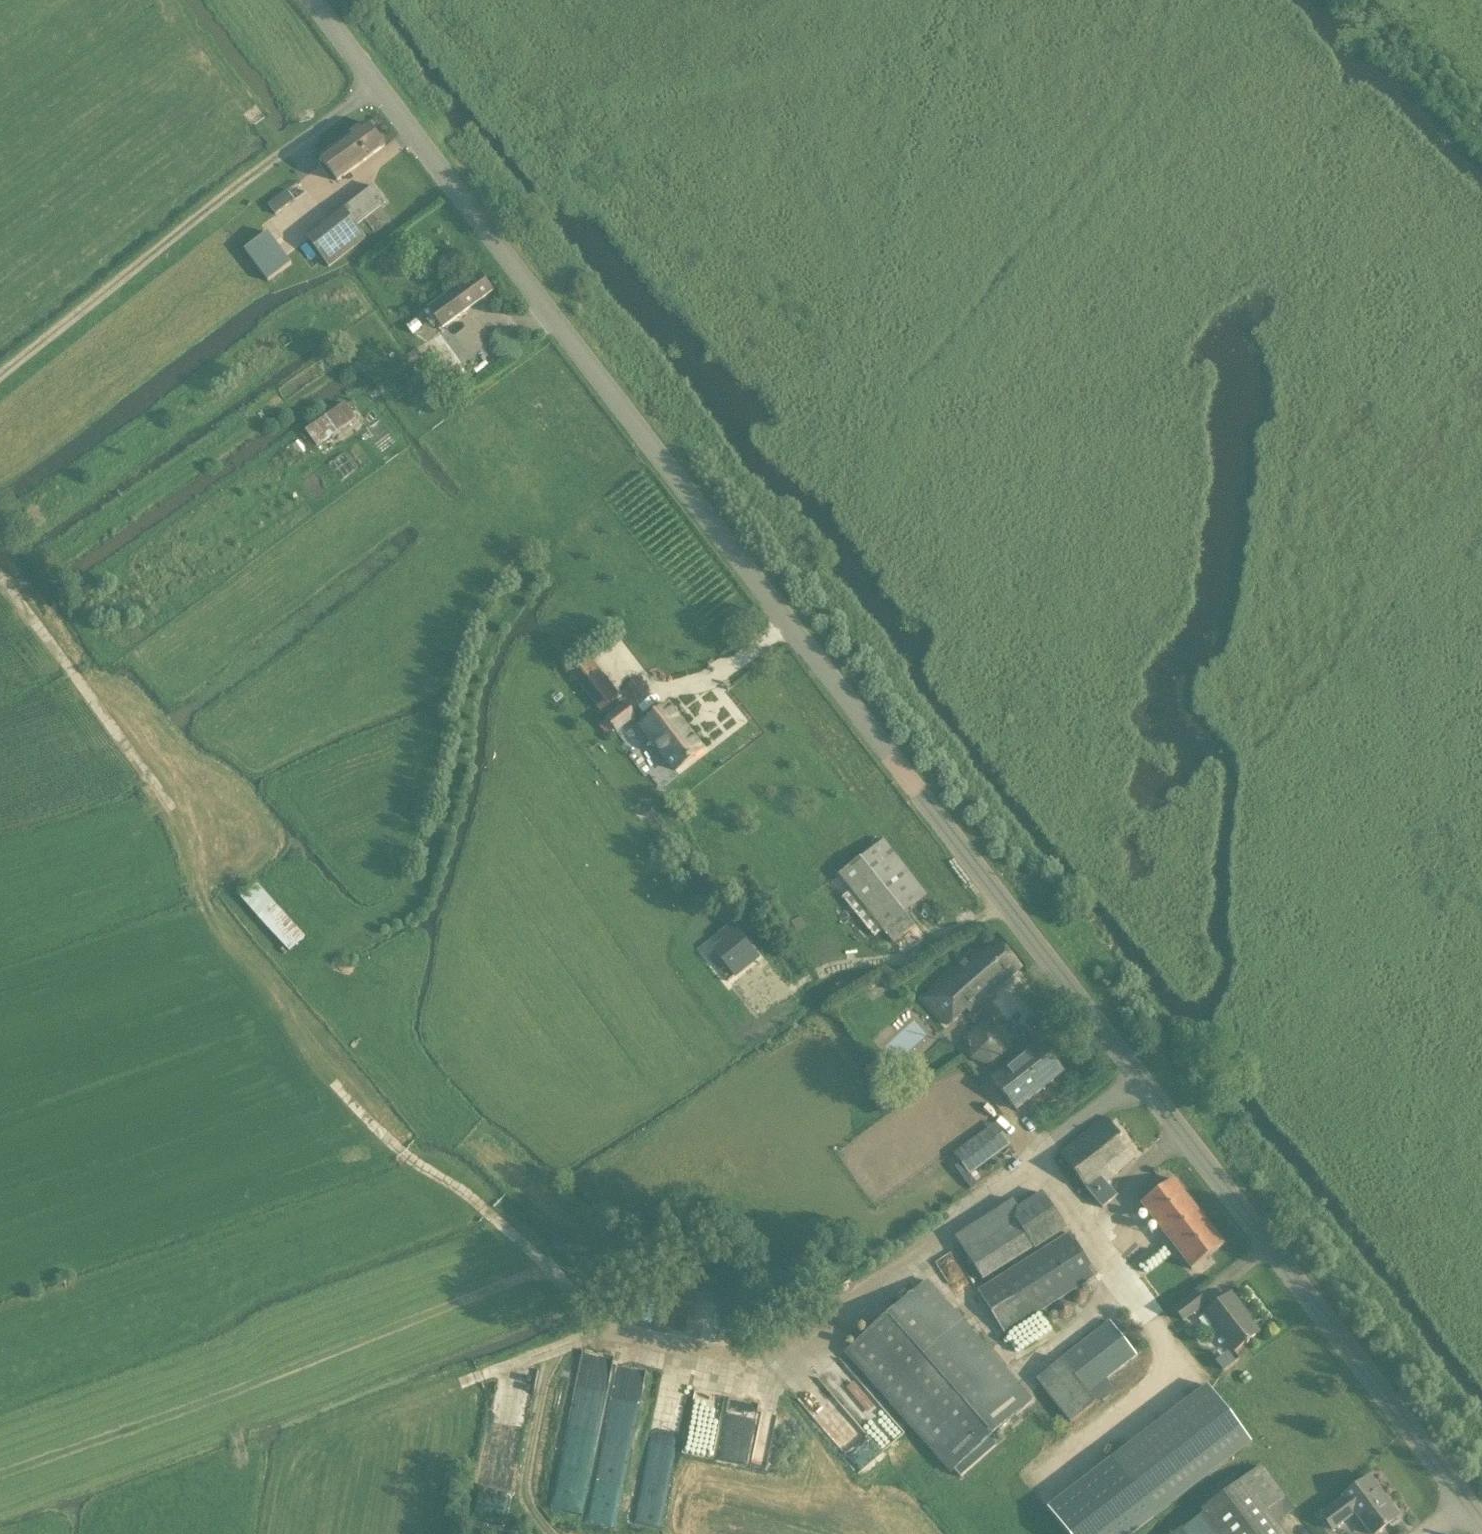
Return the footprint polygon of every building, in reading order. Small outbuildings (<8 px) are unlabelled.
[(338,181),(385,146),(367,123),(321,158),(338,181)] [(353,202),(307,238),(329,266),(367,237),(357,224),(386,201),(373,186),(353,202)] [(288,190),(269,204),(276,214),(295,201),(288,190)] [(269,282),(292,264),(268,233),(245,251),(269,282)] [(443,328),(492,290),(478,272),(451,293),(452,294),(430,311),(426,314),(429,319),(433,315),(443,328)] [(345,402),(305,431),(317,447),(357,419),(345,402)] [(616,732),(636,717),(626,705),(607,720),(616,732)] [(676,771),(703,750),(669,706),(642,727),(676,771)] [(885,841),(839,875),(850,889),(841,896),(874,937),(883,929),(894,943),(916,927),(905,913),(928,897),(885,841)] [(258,882),(241,898),(291,952),(308,936),(258,882)] [(722,941),(711,950),(736,979),(761,958),(731,923),(717,935),(722,941)] [(972,954),(924,999),(947,1025),(967,1008),(970,1012),(1022,966),(1000,940),(975,957),(972,954)] [(883,1041),(899,1060),(930,1035),(914,1016),(883,1041)] [(1013,1054),(999,1017),(963,1031),(978,1068),(1013,1054)] [(1016,1112),(1063,1072),(1037,1041),(990,1080),(1016,1112)] [(1106,1117),(1061,1154),(1091,1197),(1103,1209),(1118,1196),(1106,1183),(1135,1156),(1106,1117)] [(994,1123),(954,1154),(961,1163),(954,1168),(970,1189),(977,1184),(970,1176),(1010,1146),(1011,1145),(994,1123)] [(1192,1269),(1224,1245),(1174,1179),(1141,1204),(1192,1269)] [(1012,1200),(954,1237),(982,1281),(1033,1248),(1034,1250),(1066,1229),(1042,1192),(1017,1208),(1012,1200)] [(1131,1212),(1106,1236),(1128,1260),(1154,1236),(1131,1212)] [(1005,1334),(1096,1277),(1070,1234),(979,1292),(1005,1334)] [(1034,1401),(927,1280),(844,1353),(950,1474),(955,1470),(961,1477),(997,1446),(991,1438),(1034,1401)] [(1198,1293),(1175,1310),(1184,1321),(1206,1304),(1198,1293)] [(1231,1295),(1205,1314),(1234,1352),(1246,1343),(1247,1345),(1249,1343),(1248,1342),(1260,1333),(1231,1295)] [(1062,1359),(1036,1379),(1070,1423),(1096,1402),(1113,1388),(1106,1380),(1137,1356),(1110,1322),(1062,1359)] [(614,1373),(579,1367),(552,1513),(619,1525),(648,1370),(616,1364),(614,1373)] [(1155,1518),(1252,1444),(1208,1387),(1112,1461),(1155,1518)] [(685,1454),(716,1458),(722,1412),(690,1408),(685,1454)] [(519,1439),(499,1428),(480,1463),(501,1474),(519,1439)] [(663,1525),(674,1440),(650,1437),(645,1469),(663,1472),(660,1491),(641,1489),(637,1521),(663,1525)] [(1266,1511),(1285,1497),(1264,1468),(1245,1483),(1243,1481),(1203,1511),(1205,1513),(1182,1530),(1185,1533),(1283,1533),(1266,1511)] [(1322,1516),(1333,1531),(1356,1513),(1372,1533),(1376,1533),(1399,1517),(1369,1478),(1344,1497),(1345,1498),(1322,1516)]
